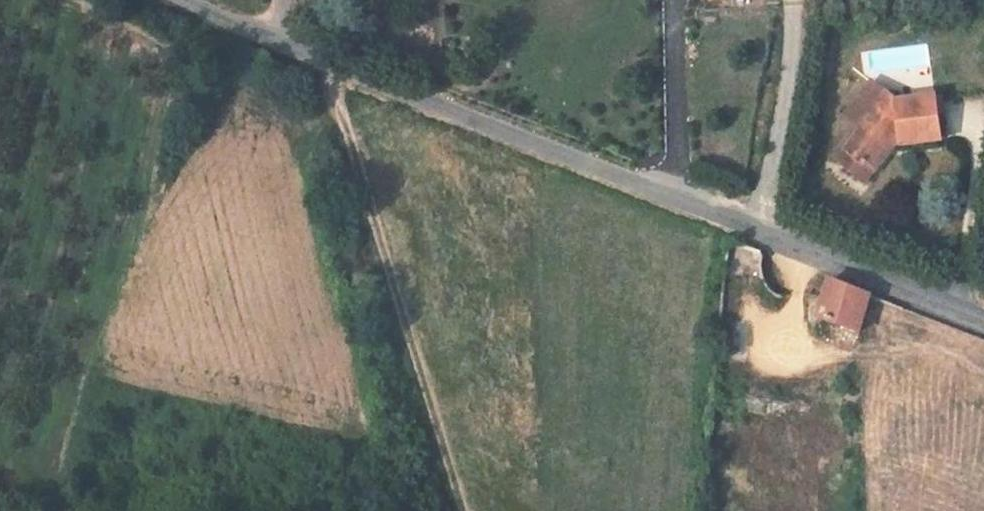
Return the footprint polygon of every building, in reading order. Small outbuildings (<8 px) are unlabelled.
[(901,105),(889,96),(863,129),(870,134),(853,154),(881,178),(899,156),(897,144),(907,143),(908,150),(946,146),(941,101),(901,105)] [(870,134),(863,129),(837,160),(872,188),(881,178),(853,154),(870,134)] [(761,276),(766,259),(735,247),(731,276),(769,291),(761,276)] [(826,280),(814,317),(857,331),(870,295),(826,280)]
